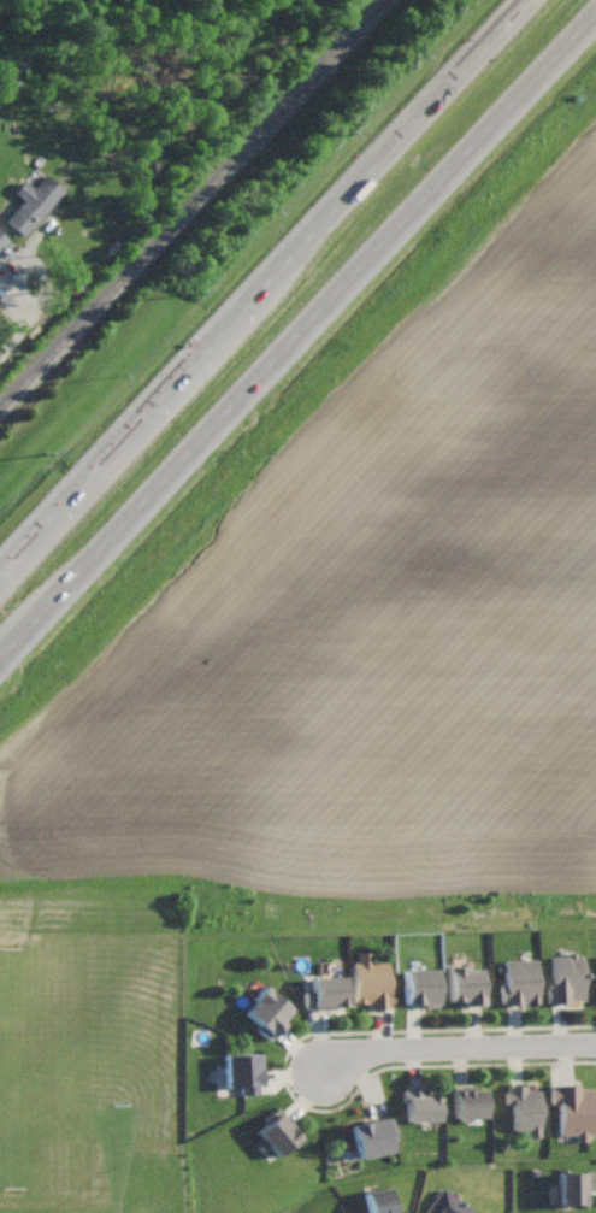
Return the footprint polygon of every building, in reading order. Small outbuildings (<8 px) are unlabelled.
[(23,236),(5,222),(23,201),(14,193),(23,183),(31,190),(45,175),(63,190),(23,236)] [(10,241),(0,232),(0,253),(10,241)] [(583,999),(568,999),(568,1003),(549,1003),(549,983),(553,983),(553,955),(568,955),(568,953),(576,953),(576,954),(583,954),(583,999)] [(537,960),(538,1005),(504,1005),(504,1002),(501,1002),(501,988),(504,988),(503,960),(537,960)] [(388,1008),(370,1008),(370,1000),(355,1000),(355,961),(388,961),(389,989),(391,989),(391,1006),(388,1006),(388,1008)] [(465,968),(480,968),(480,987),(484,987),(484,1005),(464,1005),(464,1000),(447,1000),(447,965),(465,965),(465,968)] [(436,970),(436,1006),(420,1006),(420,1002),(403,1002),(403,970),(436,970)] [(344,1003),(335,1003),(335,1008),(307,1008),(307,990),(312,990),(312,977),(344,976),(344,1003)] [(261,983),(290,1009),(279,1021),(282,1024),(270,1038),(256,1027),(258,1025),(242,1011),(252,1000),(249,997),(261,983)] [(222,1054),(260,1052),(261,1068),(256,1068),(258,1093),(240,1094),(240,1084),(224,1085),(222,1054)] [(476,1089),(484,1089),(484,1115),(472,1117),(472,1120),(460,1120),(460,1118),(455,1118),(454,1085),(476,1084),(476,1089)] [(594,1133),(588,1133),(588,1141),(576,1141),(576,1133),(560,1133),(559,1105),(551,1105),(551,1084),(577,1084),(577,1089),(592,1089),(594,1133)] [(525,1087),(525,1091),(539,1091),(541,1129),(539,1130),(539,1136),(529,1137),(529,1129),(512,1130),(511,1105),(506,1105),(506,1088),(525,1087)] [(438,1121),(407,1121),(407,1097),(405,1097),(405,1088),(426,1088),(425,1096),(438,1096),(438,1121)] [(275,1156),(266,1146),(261,1150),(254,1143),(259,1138),(255,1133),(269,1121),(266,1119),(277,1109),(301,1136),(275,1156)] [(386,1149),(356,1155),(349,1123),(380,1117),(380,1119),(389,1118),(394,1137),(385,1140),(386,1149)] [(592,1189),(589,1189),(589,1194),(583,1195),(584,1203),(556,1205),(556,1172),(592,1171),(592,1189)] [(391,1188),(395,1212),(372,1212),(368,1191),(391,1188)] [(470,1209),(467,1212),(422,1212),(441,1188),(470,1209)]
